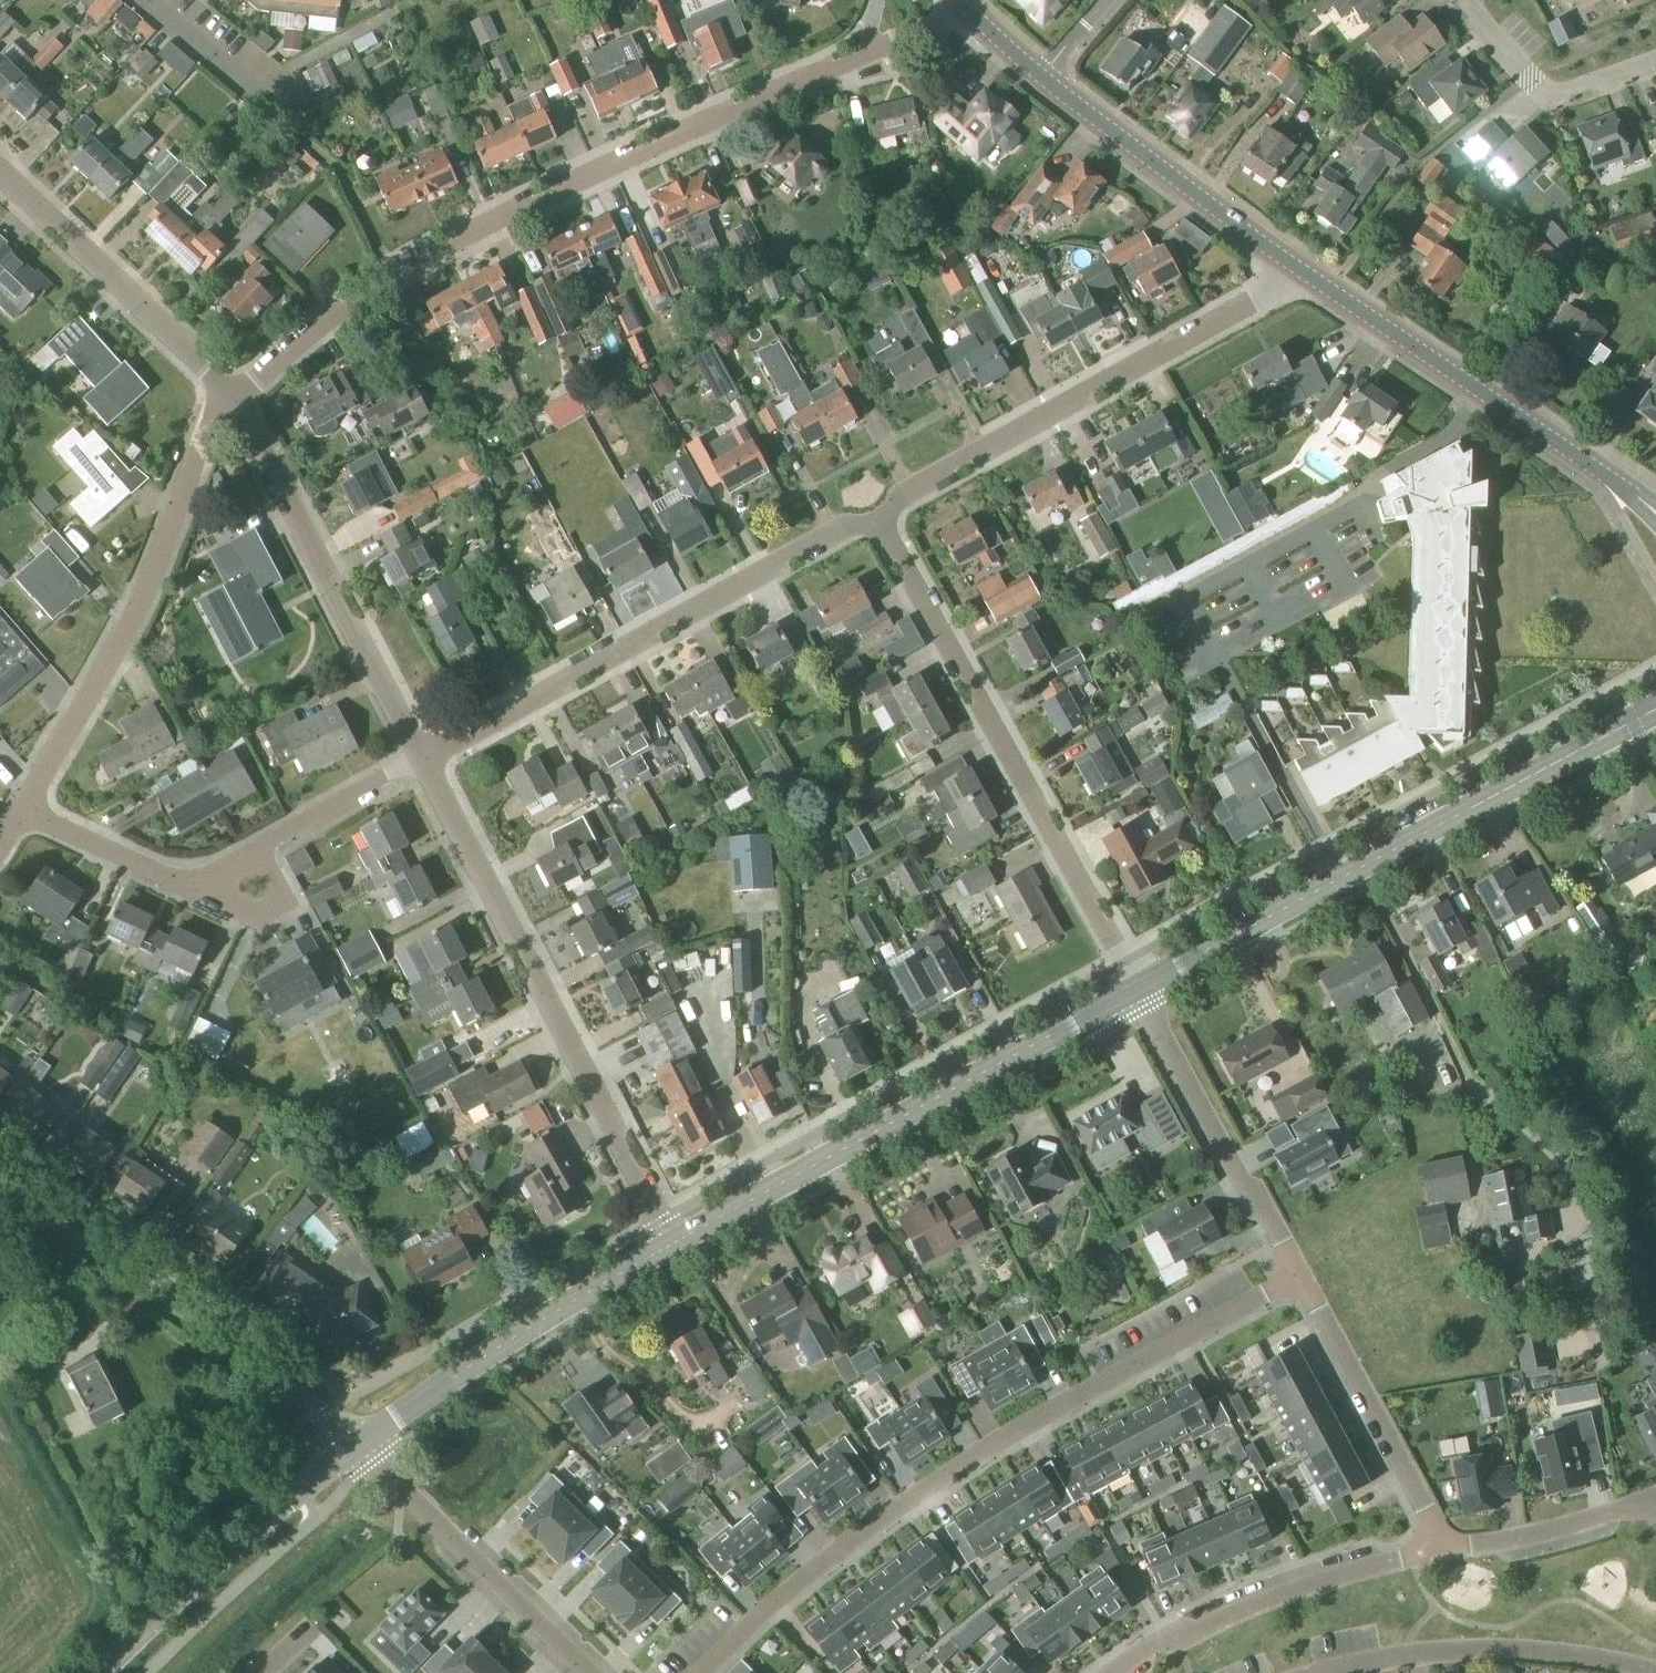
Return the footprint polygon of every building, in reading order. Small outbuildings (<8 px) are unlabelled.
[(98,0),(76,0),(88,11),(98,0)] [(86,16),(102,30),(123,6),(116,0),(100,0),(86,16)] [(259,12),(279,15),(280,0),(244,0),(259,12)] [(279,15),(308,18),(310,0),(280,0),(279,15)] [(308,18),(338,21),(341,0),(310,0),(308,18)] [(383,10),(392,6),(389,0),(379,0),(383,10)] [(1069,0),(1024,0),(1021,3),(1044,26),(1069,0)] [(1339,18),(1350,9),(1361,23),(1391,0),(1325,0),(1339,18)] [(1324,11),(1318,3),(1312,8),(1319,16),(1324,11)] [(585,12),(597,41),(613,33),(601,5),(585,12)] [(130,33),(140,22),(124,9),(115,20),(130,33)] [(16,23),(5,13),(0,18),(0,41),(16,23)] [(684,44),(672,16),(655,23),(667,51),(684,44)] [(1441,44),(1420,16),(1406,27),(1398,17),(1365,42),(1383,66),(1396,56),(1407,70),(1441,44)] [(1558,48),(1563,46),(1579,39),(1568,16),(1548,26),(1558,48)] [(490,18),(472,26),(482,48),(500,40),(490,18)] [(1213,64),(1235,35),(1214,19),(1193,49),(1213,64)] [(736,58),(721,24),(689,38),(697,57),(702,54),(709,69),(721,64),(725,66),(730,63),(732,60),(736,58)] [(1162,41),(1169,47),(1177,53),(1188,40),(1172,27),(1162,41)] [(309,50),(309,30),(287,30),(287,50),(309,50)] [(262,32),(252,43),(260,49),(269,37),(262,32)] [(372,34),(352,44),(358,55),(378,44),(372,34)] [(269,37),(260,49),(267,55),(276,43),(269,37)] [(60,44),(54,38),(32,62),(25,55),(13,69),(0,57),(0,96),(5,101),(25,80),(37,68),(60,44)] [(1146,77),(1161,56),(1141,41),(1136,49),(1124,40),(1101,71),(1129,92),(1139,78),(1146,77)] [(603,50),(629,106),(643,100),(646,101),(651,99),(653,95),(657,93),(643,60),(629,66),(619,42),(603,50)] [(42,72),(64,48),(60,44),(37,68),(42,72)] [(149,85),(165,68),(154,58),(155,58),(146,49),(130,67),(138,76),(139,75),(149,85)] [(184,79),(196,65),(178,50),(167,64),(184,79)] [(616,112),(629,106),(603,50),(588,57),(598,81),(585,87),(600,120),(605,117),(608,119),(615,115),(616,112)] [(474,74),(488,68),(481,54),(468,60),(474,74)] [(508,55),(496,61),(507,83),(520,76),(508,55)] [(374,57),(363,62),(368,71),(378,65),(374,57)] [(564,99),(583,90),(568,58),(549,68),(564,99)] [(1483,91),(1460,60),(1437,78),(1430,70),(1407,87),(1424,110),(1440,98),(1452,114),(1483,91)] [(328,64),(315,70),(324,91),(337,85),(328,64)] [(960,81),(968,93),(990,79),(983,67),(960,81)] [(1191,141),(1216,107),(1199,95),(1213,75),(1202,68),(1179,100),(1182,102),(1167,123),(1176,130),(1177,135),(1184,140),(1189,139),(1191,141)] [(1297,106),(1312,85),(1292,70),(1276,92),(1297,106)] [(25,80),(5,101),(28,122),(36,113),(47,123),(58,111),(25,80)] [(937,121),(937,125),(959,145),(980,163),(996,145),(1005,153),(1012,152),(1020,143),(1020,136),(1009,127),(1016,119),(986,92),(963,118),(950,106),(937,121)] [(516,127),(528,152),(556,139),(545,114),(549,112),(541,93),(528,99),(508,109),(516,127)] [(1413,102),(1407,93),(1399,99),(1405,108),(1413,102)] [(389,119),(414,108),(408,95),(384,106),(389,119)] [(913,152),(931,147),(925,122),(918,124),(912,100),(865,112),(873,142),(908,133),(913,152)] [(85,142),(92,132),(97,127),(96,126),(101,121),(90,111),(72,128),(85,142)] [(1617,129),(1612,116),(1578,128),(1594,169),(1619,159),(1622,169),(1644,161),(1630,124),(1617,129)] [(528,152),(516,127),(495,137),(487,118),(475,123),(484,143),(475,147),(486,172),(528,152)] [(1328,197),(1315,217),(1334,230),(1335,228),(1347,236),(1357,221),(1352,217),(1359,207),(1387,167),(1394,172),(1406,153),(1387,139),(1389,136),(1370,122),(1354,145),(1366,154),(1339,193),(1336,191),(1343,181),(1341,180),(1327,170),(1315,188),(1328,197)] [(1507,142),(1490,124),(1460,151),(1478,171),(1483,167),(1507,193),(1547,156),(1522,129),(1507,142)] [(112,159),(90,181),(111,200),(132,178),(121,167),(125,163),(133,164),(153,142),(140,129),(112,159)] [(1288,186),(1307,159),(1266,131),(1242,168),(1270,187),(1276,178),(1288,186)] [(772,165),(764,173),(775,183),(783,174),(801,190),(813,176),(816,177),(819,178),(823,176),(825,174),(826,172),(827,170),(826,168),(825,165),(823,162),(793,137),(771,164),(772,165)] [(90,181),(112,159),(93,140),(71,163),(90,181)] [(411,170),(425,199),(458,184),(442,149),(421,159),(423,164),(411,170)] [(181,164),(180,163),(168,151),(157,163),(158,164),(154,168),(150,164),(134,181),(148,197),(149,196),(149,197),(181,164)] [(290,169),(300,157),(293,151),(283,162),(290,169)] [(1429,190),(1444,168),(1432,159),(1417,181),(1429,190)] [(155,225),(146,235),(169,256),(213,210),(212,209),(206,203),(192,217),(185,211),(199,196),(185,183),(194,175),(181,163),(180,163),(181,164),(149,197),(161,208),(150,220),(155,225)] [(1053,184),(1057,179),(1044,168),(1012,208),(1033,225),(1047,208),(1058,217),(1067,206),(1079,216),(1082,213),(1085,212),(1090,207),(1089,203),(1104,185),(1079,165),(1064,184),(1062,183),(1058,188),(1053,184)] [(425,199),(411,170),(401,174),(399,169),(376,179),(392,214),(425,199)] [(702,245),(692,249),(697,261),(719,251),(705,222),(700,224),(696,217),(719,206),(704,174),(698,177),(696,173),(688,177),(690,181),(676,187),(702,245)] [(685,233),(692,249),(702,245),(676,187),(664,192),(662,189),(654,192),(656,196),(649,199),(664,231),(678,225),(682,235),(685,233)] [(213,210),(169,256),(192,278),(201,268),(207,273),(219,260),(217,258),(226,249),(213,237),(223,226),(221,224),(242,201),(244,198),(234,188),(223,200),(222,199),(212,209),(213,210)] [(1456,286),(1467,270),(1448,258),(1451,253),(1454,249),(1444,240),(1465,210),(1439,192),(1424,214),(1428,218),(1423,226),(1409,247),(1428,260),(1413,282),(1440,300),(1451,283),(1456,286)] [(294,273),(333,232),(305,206),(267,247),(294,273)] [(243,258),(253,248),(252,247),(275,222),(263,209),(229,245),(243,258)] [(985,218),(980,214),(975,220),(987,231),(998,218),(990,212),(985,218)] [(1610,229),(1618,251),(1655,237),(1655,225),(1652,214),(1610,229)] [(615,278),(603,252),(621,244),(609,217),(575,233),(599,285),(615,278)] [(1105,254),(1102,255),(1112,272),(1138,257),(1140,261),(1123,270),(1131,285),(1135,284),(1143,297),(1146,303),(1182,282),(1172,266),(1178,263),(1167,244),(1152,253),(1150,250),(1153,249),(1144,232),(1117,247),(1105,254)] [(590,289),(599,285),(575,233),(543,247),(555,274),(561,287),(584,276),(590,289)] [(642,234),(626,241),(636,264),(652,300),(658,311),(668,306),(673,304),(668,292),(651,257),(642,234)] [(1006,244),(998,243),(997,251),(1005,252),(1006,244)] [(997,247),(986,244),(981,257),(987,259),(994,255),(997,247)] [(672,297),(690,288),(671,247),(653,256),(672,297)] [(1577,286),(1597,256),(1584,247),(1564,276),(1577,286)] [(5,248),(0,253),(0,293),(22,314),(47,288),(5,248)] [(253,248),(243,258),(251,267),(262,256),(253,248)] [(989,281),(974,253),(963,259),(978,287),(977,288),(1010,347),(1024,339),(991,280),(989,281)] [(1094,297),(1116,285),(1102,260),(1080,272),(1094,297)] [(246,328),(272,300),(264,293),(275,281),(258,265),(247,277),(249,278),(222,306),(246,328)] [(517,304),(510,290),(498,266),(461,285),(474,309),(481,322),(493,349),(506,342),(501,332),(487,302),(493,299),(500,313),(517,304)] [(557,339),(575,331),(561,299),(552,280),(535,287),(557,339)] [(1091,306),(1085,295),(1079,284),(1056,297),(1062,308),(1060,310),(1075,337),(1100,322),(1108,317),(1099,301),(1091,306)] [(481,322),(474,309),(461,285),(426,304),(431,312),(418,319),(426,335),(453,321),(460,326),(470,321),(480,341),(481,341),(487,352),(493,349),(481,322)] [(539,347),(555,340),(532,287),(516,295),(539,347)] [(1075,337),(1060,310),(1054,313),(1045,297),(1020,311),(1038,343),(1044,339),(1050,351),(1075,337)] [(971,337),(944,353),(960,382),(973,375),(980,387),(978,388),(979,390),(1008,373),(991,343),(1002,337),(986,307),(962,320),(971,337)] [(1596,367),(1606,353),(1597,346),(1605,334),(1567,308),(1560,318),(1564,321),(1552,338),(1586,362),(1587,360),(1596,367)] [(726,309),(709,318),(720,340),(737,331),(726,309)] [(945,367),(913,310),(900,317),(918,349),(906,356),(900,343),(888,350),(887,348),(874,355),(875,356),(871,358),(880,374),(889,370),(903,394),(935,376),(933,373),(945,367)] [(644,330),(636,312),(620,319),(628,337),(644,330)] [(769,313),(757,319),(768,343),(780,338),(769,313)] [(123,365),(80,318),(47,346),(61,361),(66,356),(96,390),(84,401),(109,429),(151,390),(126,362),(123,365)] [(756,324),(738,336),(743,344),(761,332),(756,324)] [(567,359),(585,352),(577,333),(559,341),(567,359)] [(639,366),(647,363),(636,337),(628,341),(639,366)] [(1021,345),(1036,366),(1044,361),(1029,339),(1021,345)] [(770,348),(758,355),(764,365),(781,395),(787,392),(799,414),(790,419),(792,423),(789,426),(793,433),(798,434),(806,448),(831,434),(809,395),(810,395),(803,381),(802,382),(786,353),(780,343),(770,349),(770,348)] [(694,359),(700,369),(719,358),(713,348),(694,359)] [(1289,371),(1278,351),(1242,371),(1255,395),(1281,380),(1288,392),(1280,396),(1288,410),(1306,400),(1310,397),(1304,386),(1298,389),(1295,383),(1317,371),(1311,359),(1289,371)] [(809,395),(831,434),(843,427),(847,430),(855,426),(855,421),(856,420),(842,394),(865,382),(852,359),(833,371),(838,380),(836,382),(836,381),(810,395),(809,395)] [(309,424),(317,439),(321,439),(323,439),(326,438),(328,437),(331,436),(334,434),(336,433),(337,431),(338,430),(339,428),(341,426),(337,419),(353,410),(355,413),(373,404),(359,377),(346,383),(341,374),(299,397),(313,422),(309,424)] [(657,395),(673,386),(667,375),(651,384),(657,395)] [(1321,424),(1346,386),(1335,379),(1310,417),(1321,424)] [(393,400),(363,416),(370,430),(381,424),(387,436),(420,420),(426,416),(420,404),(424,402),(415,385),(392,397),(393,400)] [(1384,445),(1401,418),(1394,413),(1397,408),(1363,385),(1339,420),(1348,426),(1349,425),(1364,434),(1365,432),(1384,445)] [(737,390),(726,396),(730,402),(741,396),(737,390)] [(1654,401),(1649,398),(1639,413),(1655,425),(1655,398),(1654,401)] [(769,435),(786,425),(775,406),(758,414),(769,435)] [(1133,432),(1148,460),(1176,445),(1184,461),(1195,455),(1176,421),(1166,426),(1160,417),(1133,432)] [(730,434),(702,450),(710,464),(708,465),(719,485),(737,476),(741,484),(766,470),(743,427),(730,434)] [(75,430),(54,448),(67,462),(91,488),(70,507),(92,531),(100,523),(98,521),(130,492),(120,481),(131,472),(108,446),(95,432),(85,441),(75,430)] [(1121,475),(1148,460),(1133,432),(1106,447),(1121,475)] [(142,451),(135,445),(126,455),(133,461),(142,451)] [(1407,741),(1408,740),(1414,737),(1427,737),(1442,753),(1469,738),(1470,706),(1479,706),(1471,674),(1480,675),(1472,643),(1481,643),(1473,611),(1482,611),(1474,579),(1482,579),(1474,546),(1468,545),(1468,537),(1480,537),(1476,518),(1469,518),(1469,512),(1485,509),(1486,486),(1474,490),(1470,479),(1471,455),(1458,446),(1394,480),(1393,479),(1383,484),(1388,500),(1376,507),(1382,525),(1406,522),(1412,541),(1407,704),(1387,703),(1407,741)] [(1232,450),(1223,456),(1227,464),(1237,458),(1232,450)] [(660,517),(659,518),(681,556),(711,539),(697,513),(712,504),(687,459),(665,471),(677,492),(684,504),(660,517)] [(359,516),(383,503),(367,475),(373,472),(367,460),(353,468),(359,478),(343,486),(359,516)] [(640,513),(653,505),(636,474),(622,482),(640,513)] [(1062,489),(1054,474),(1021,492),(1034,516),(1062,501),(1068,512),(1083,505),(1072,484),(1062,489)] [(1109,514),(1120,508),(1115,498),(1127,491),(1118,474),(1105,481),(1109,487),(1098,493),(1109,514)] [(401,523),(438,503),(456,493),(448,478),(440,482),(393,507),(401,523)] [(1346,496),(1354,490),(1351,483),(1342,488),(1346,496)] [(1231,510),(1243,532),(1268,518),(1249,484),(1224,498),(1231,510)] [(1342,488),(1333,492),(1338,502),(1346,496),(1342,488)] [(1330,507),(1335,504),(1338,502),(1333,492),(1324,497),(1330,507)] [(1324,497),(1316,501),(1321,511),(1330,507),(1324,497)] [(633,541),(648,533),(628,498),(613,506),(633,541)] [(1307,506),(1312,516),(1321,511),(1316,501),(1307,506)] [(1307,506),(1298,511),(1304,521),(1312,516),(1307,506)] [(1228,540),(1243,532),(1231,510),(1216,519),(1228,540)] [(1289,515),(1295,525),(1304,521),(1298,511),(1289,515)] [(1100,560),(1117,551),(1097,513),(1080,522),(1089,540),(1100,560)] [(1281,520),(1286,530),(1295,525),(1289,515),(1281,520)] [(1281,520),(1272,524),(1278,535),(1286,530),(1281,520)] [(976,536),(968,521),(954,528),(951,526),(943,531),(943,534),(939,537),(956,569),(976,558),(982,569),(996,562),(990,550),(1002,543),(994,526),(976,536)] [(1263,529),(1269,540),(1278,535),(1272,524),(1263,529)] [(403,527),(382,538),(392,558),(383,563),(396,589),(397,588),(401,596),(413,589),(409,582),(423,574),(436,567),(420,538),(411,543),(403,527)] [(1269,540),(1263,529),(1255,534),(1260,544),(1269,540)] [(54,623),(63,615),(87,593),(67,571),(81,559),(56,531),(42,543),(49,550),(15,580),(35,601),(54,623)] [(556,572),(581,558),(567,534),(543,548),(556,572)] [(1255,534),(1246,538),(1252,549),(1260,544),(1255,534)] [(1246,538),(1237,543),(1243,554),(1252,549),(1246,538)] [(618,591),(653,571),(636,542),(601,562),(618,591)] [(1228,547),(1234,558),(1243,554),(1237,543),(1228,547)] [(230,664),(239,659),(279,639),(255,594),(278,582),(259,545),(235,558),(245,578),(207,598),(198,603),(230,664)] [(1220,552),(1225,563),(1234,558),(1228,547),(1220,552)] [(1225,563),(1220,552),(1211,557),(1217,568),(1225,563)] [(1133,570),(1142,588),(1174,571),(1165,553),(1146,563),(1133,570)] [(682,578),(693,573),(684,555),(673,561),(682,578)] [(1202,561),(1208,572),(1217,568),(1211,557),(1202,561)] [(1193,566),(1199,577),(1208,572),(1202,561),(1193,566)] [(0,565),(0,585),(0,586),(10,576),(0,565)] [(1193,566),(1185,571),(1191,582),(1199,577),(1193,566)] [(554,627),(593,605),(573,570),(546,586),(553,598),(541,604),(554,627)] [(1176,575),(1182,586),(1191,582),(1185,571),(1176,575)] [(1004,587),(983,599),(996,624),(1040,600),(1026,575),(1004,587)] [(1182,586),(1176,575),(1167,580),(1173,591),(1182,586)] [(448,657),(473,643),(455,609),(466,603),(452,578),(429,591),(443,616),(430,623),(448,657)] [(1159,584),(1165,596),(1173,591),(1167,580),(1159,584)] [(866,623),(856,605),(867,599),(857,581),(815,605),(829,629),(847,619),(854,630),(856,629),(863,642),(892,626),(885,613),(866,623)] [(1150,589),(1156,600),(1165,596),(1159,584),(1150,589)] [(1156,600),(1150,589),(1141,594),(1147,605),(1156,600)] [(1141,594),(1132,598),(1139,610),(1147,605),(1141,594)] [(1139,610),(1132,598),(1124,603),(1130,614),(1139,610)] [(1124,603),(1115,607),(1121,619),(1130,614),(1124,603)] [(911,610),(900,616),(906,628),(887,638),(896,655),(927,639),(911,610)] [(1025,673),(1048,660),(1031,630),(1041,624),(1034,612),(1015,623),(1021,634),(1008,642),(1025,673)] [(33,679),(18,662),(29,653),(6,627),(0,619),(0,707),(33,679)] [(782,636),(777,626),(746,644),(761,670),(779,660),(782,665),(793,659),(797,667),(811,659),(794,629),(782,636)] [(1058,678),(1086,663),(1078,649),(1051,664),(1058,678)] [(688,676),(703,703),(709,713),(724,705),(733,722),(737,723),(749,716),(750,713),(749,711),(756,707),(735,670),(721,677),(713,662),(688,676)] [(1356,674),(1350,663),(1334,663),(1334,673),(1356,674)] [(1060,738),(1083,725),(1073,708),(1087,700),(1080,688),(1086,685),(1078,670),(1045,688),(1051,698),(1046,701),(1048,705),(1043,707),(1060,738)] [(892,692),(889,685),(881,671),(857,684),(865,699),(876,692),(885,707),(895,727),(907,720),(933,706),(917,678),(892,692)] [(678,716),(703,703),(688,676),(664,689),(678,716)] [(1331,687),(1326,676),(1310,676),(1310,686),(1331,687)] [(1215,698),(1222,694),(1218,686),(1210,690),(1215,698)] [(1307,700),(1302,689),(1285,689),(1285,700),(1307,700)] [(1197,728),(1218,716),(1217,713),(1232,705),(1225,694),(1189,714),(1197,728)] [(1169,710),(1162,696),(1143,706),(1150,720),(1169,710)] [(1283,713),(1278,702),(1261,702),(1261,712),(1283,713)] [(1407,741),(1387,703),(1368,703),(1377,718),(1367,723),(1389,763),(1388,764),(1390,768),(1407,759),(1405,755),(1414,750),(1408,740),(1407,741)] [(184,741),(164,704),(153,711),(151,707),(120,723),(129,740),(122,744),(124,748),(100,761),(109,779),(172,746),(172,747),(184,741)] [(915,733),(901,742),(911,761),(914,760),(927,753),(924,747),(948,733),(933,706),(907,720),(915,733)] [(668,760),(677,755),(680,754),(656,707),(643,714),(667,760),(668,760)] [(649,771),(640,755),(654,748),(632,708),(606,723),(637,778),(649,771)] [(353,744),(334,709),(299,727),(292,713),(259,730),(268,747),(280,769),(297,760),(305,775),(334,759),(332,756),(353,744)] [(1136,710),(1116,720),(1123,734),(1144,723),(1136,710)] [(1367,723),(1364,716),(1344,716),(1352,731),(1343,736),(1342,736),(1364,777),(1366,781),(1383,772),(1380,768),(1388,764),(1389,763),(1367,723)] [(1094,758),(1077,767),(1093,797),(1108,788),(1113,798),(1138,784),(1134,776),(1132,777),(1123,761),(1112,741),(1121,736),(1112,722),(1104,727),(1106,730),(1085,742),(1094,758)] [(627,783),(637,778),(606,723),(584,735),(606,774),(619,767),(627,783)] [(698,783),(714,775),(685,723),(670,732),(698,783)] [(1342,736),(1343,736),(1340,729),(1320,729),(1328,744),(1319,749),(1318,749),(1340,790),(1342,794),(1359,785),(1356,781),(1364,777),(1342,736)] [(784,733),(776,737),(782,749),(790,745),(784,733)] [(1242,839),(1270,824),(1256,799),(1274,790),(1256,756),(1257,756),(1249,739),(1233,748),(1242,764),(1224,773),(1235,794),(1212,807),(1222,826),(1224,825),(1233,843),(1242,839)] [(1318,749),(1319,749),(1315,742),(1296,741),(1304,757),(1293,762),(1318,808),(1335,799),(1332,794),(1340,790),(1318,749)] [(187,775),(205,763),(198,752),(180,764),(187,775)] [(218,815),(254,794),(232,754),(158,795),(176,829),(214,808),(218,815)] [(777,787),(793,777),(779,755),(763,765),(777,787)] [(915,779),(936,767),(930,757),(874,787),(880,798),(915,779)] [(1145,790),(1170,776),(1160,757),(1135,771),(1145,790)] [(549,784),(537,761),(508,777),(525,809),(554,793),(562,808),(587,795),(574,770),(549,784)] [(915,779),(923,793),(943,781),(936,767),(915,779)] [(931,810),(918,817),(921,823),(925,829),(947,816),(947,815),(983,795),(970,771),(944,785),(934,791),(941,804),(931,809),(931,810)] [(598,799),(609,793),(597,772),(586,779),(598,799)] [(947,815),(947,816),(955,829),(946,834),(959,857),(996,837),(989,823),(996,819),(983,795),(947,815)] [(720,822),(738,812),(730,797),(711,807),(720,822)] [(1646,813),(1653,827),(1624,842),(1624,848),(1602,859),(1617,888),(1655,867),(1655,807),(1646,813)] [(360,855),(359,856),(371,880),(405,862),(400,851),(408,846),(393,815),(363,830),(362,831),(372,849),(368,851),(360,855)] [(564,849),(538,862),(552,890),(582,875),(581,874),(596,866),(592,859),(602,854),(583,817),(555,832),(564,849)] [(681,823),(670,829),(677,843),(688,837),(681,823)] [(921,823),(902,834),(904,838),(908,845),(928,834),(925,829),(921,823)] [(1144,847),(1133,825),(1104,841),(1135,897),(1165,881),(1157,866),(1192,847),(1181,827),(1144,847)] [(797,829),(781,831),(784,846),(799,844),(797,829)] [(857,830),(844,837),(858,861),(870,854),(857,830)] [(611,857),(622,849),(612,831),(601,837),(611,857)] [(665,833),(648,843),(655,855),(672,846),(665,833)] [(732,837),(736,892),(771,890),(767,835),(732,837)] [(910,899),(927,890),(911,861),(894,869),(910,899)] [(405,862),(371,880),(376,890),(378,890),(390,883),(406,914),(436,899),(420,868),(411,873),(405,862)] [(970,898),(996,884),(986,864),(959,879),(970,898)] [(52,966),(70,975),(81,950),(86,939),(91,929),(71,916),(85,895),(47,870),(24,903),(54,923),(44,939),(59,949),(52,966)] [(1030,952),(1052,939),(1049,935),(1058,930),(1033,886),(1037,884),(1030,871),(995,890),(1030,952)] [(1515,884),(1507,871),(1477,888),(1499,927),(1538,906),(1544,917),(1558,909),(1538,872),(1515,884)] [(943,873),(928,881),(935,892),(949,885),(943,873)] [(312,909),(345,893),(336,876),(303,893),(312,909)] [(608,929),(602,917),(613,910),(607,899),(634,885),(629,876),(602,889),(579,901),(589,920),(572,928),(588,958),(616,944),(616,943),(618,942),(619,937),(615,929),(611,928),(608,929)] [(1598,909),(1592,900),(1577,910),(1602,947),(1617,937),(1608,923),(1610,921),(1601,907),(1598,909)] [(1441,908),(1437,901),(1419,911),(1423,918),(1419,920),(1439,956),(1458,945),(1463,955),(1476,948),(1485,966),(1499,959),(1480,922),(1467,929),(1460,916),(1453,920),(1445,906),(1441,908)] [(145,967),(160,934),(150,929),(154,919),(122,904),(108,935),(140,949),(134,962),(145,967)] [(866,952),(883,942),(866,913),(850,922),(866,952)] [(646,947),(659,941),(651,926),(624,940),(632,955),(646,948),(646,947)] [(414,1001),(464,974),(458,963),(467,958),(451,927),(421,943),(406,951),(421,981),(407,988),(414,1001)] [(160,934),(145,967),(156,973),(162,960),(195,975),(209,945),(177,930),(172,940),(160,934)] [(344,965),(378,947),(369,932),(336,948),(344,965)] [(276,1017),(324,992),(323,990),(337,982),(312,935),(283,950),(292,966),(259,984),(276,1017)] [(919,967),(940,1003),(966,989),(938,938),(935,940),(927,937),(911,946),(917,957),(921,966),(919,967)] [(705,941),(706,956),(734,954),(733,940),(705,941)] [(1615,965),(1632,954),(1622,940),(1606,951),(1615,965)] [(659,941),(646,947),(646,948),(651,958),(654,964),(667,957),(664,951),(659,941)] [(1343,1008),(1393,982),(1373,944),(1353,955),(1355,959),(1321,977),(1329,994),(1334,991),(1343,1008)] [(352,981),(386,963),(378,947),(344,965),(352,981)] [(94,956),(81,950),(70,975),(67,981),(80,987),(94,956)] [(616,1015),(650,998),(635,969),(637,968),(631,956),(607,968),(613,980),(601,987),(616,1015)] [(1435,994),(1452,986),(1435,956),(1419,964),(1435,994)] [(919,967),(921,966),(917,957),(891,971),(916,1016),(940,1003),(919,967)] [(676,985),(687,980),(678,960),(667,964),(676,985)] [(464,974),(414,1001),(419,1011),(436,1001),(448,995),(465,1027),(494,1011),(478,979),(469,984),(464,974)] [(359,978),(352,982),(359,995),(366,991),(359,978)] [(1428,1018),(1408,979),(1389,989),(1388,988),(1374,996),(1396,1035),(1428,1018)] [(15,1018),(34,991),(19,981),(0,1008),(15,1018)] [(725,981),(725,1005),(734,1005),(734,982),(725,981)] [(192,1020),(204,996),(191,989),(178,1014),(192,1020)] [(841,1083),(875,1064),(855,1028),(869,1021),(854,992),(835,1001),(814,1012),(828,1040),(820,1044),(841,1083)] [(649,1024),(677,1010),(668,993),(641,1008),(649,1024)] [(704,1095),(685,1058),(696,1052),(676,1013),(637,1034),(676,1110),(669,1113),(691,1155),(730,1135),(708,1093),(704,1095)] [(385,1035),(397,1029),(390,1014),(378,1020),(385,1035)] [(751,1044),(766,1043),(765,1022),(751,1023),(751,1044)] [(1237,1086),(1288,1059),(1271,1028),(1220,1055),(1237,1086)] [(93,1094),(106,1075),(125,1047),(111,1038),(80,1084),(93,1094)] [(420,1098),(459,1077),(447,1053),(407,1074),(420,1098)] [(39,1063),(28,1056),(21,1066),(13,1077),(0,1068),(0,1098),(1,1096),(11,1103),(39,1063)] [(108,1104),(135,1066),(122,1056),(95,1095),(108,1104)] [(41,1080),(48,1070),(39,1063),(11,1103),(21,1110),(15,1119),(45,1140),(63,1113),(33,1092),(41,1080)] [(524,1069),(521,1063),(491,1079),(485,1067),(448,1086),(464,1116),(489,1102),(495,1113),(536,1092),(533,1086),(536,1082),(529,1068),(524,1069)] [(787,1063),(775,1068),(786,1098),(798,1094),(787,1063)] [(759,1126),(787,1112),(768,1077),(762,1065),(734,1079),(741,1092),(759,1126)] [(1282,1123),(1328,1098),(1316,1074),(1269,1100),(1282,1123)] [(1182,1134),(1161,1095),(1142,1106),(1144,1110),(1132,1116),(1122,1097),(1073,1124),(1091,1156),(1091,1155),(1100,1171),(1131,1155),(1122,1139),(1139,1129),(1139,1128),(1150,1122),(1163,1145),(1182,1134)] [(533,1134),(550,1124),(538,1105),(522,1114),(533,1134)] [(1289,1187),(1306,1178),(1309,1184),(1330,1173),(1327,1167),(1339,1161),(1329,1141),(1341,1135),(1326,1107),(1290,1126),(1298,1143),(1273,1156),(1289,1187)] [(225,1191),(253,1151),(250,1149),(263,1129),(262,1128),(270,1118),(261,1111),(238,1140),(210,1180),(225,1191)] [(202,1164),(223,1133),(206,1121),(184,1151),(202,1164)] [(114,1175),(136,1145),(126,1138),(118,1150),(89,1130),(70,1157),(99,1177),(105,1169),(114,1175)] [(213,1173),(235,1142),(223,1133),(202,1164),(213,1173)] [(547,1228),(582,1209),(572,1189),(584,1183),(558,1135),(533,1149),(545,1172),(527,1182),(539,1203),(535,1205),(547,1228)] [(136,1145),(114,1175),(125,1182),(119,1190),(147,1210),(153,1202),(167,1211),(186,1184),(156,1164),(151,1172),(138,1164),(146,1152),(136,1145)] [(1031,1168),(1022,1152),(1008,1159),(1006,1154),(989,1164),(991,1168),(988,1170),(1014,1219),(1049,1200),(1046,1196),(1069,1183),(1054,1156),(1031,1168)] [(1424,1248),(1451,1242),(1443,1205),(1470,1200),(1461,1159),(1420,1167),(1428,1207),(1416,1209),(1424,1248)] [(1532,1216),(1523,1173),(1484,1181),(1494,1227),(1492,1228),(1501,1269),(1518,1265),(1517,1260),(1517,1259),(1513,1240),(1507,1241),(1503,1225),(1521,1222),(1525,1244),(1555,1238),(1551,1213),(1532,1216)] [(314,1182),(297,1195),(316,1221),(333,1208),(314,1182)] [(225,1266),(251,1229),(219,1206),(225,1198),(212,1189),(192,1217),(204,1226),(192,1242),(225,1266)] [(983,1232),(963,1196),(937,1211),(932,1201),(899,1220),(924,1265),(983,1232)] [(1165,1210),(1140,1224),(1147,1237),(1157,1232),(1174,1263),(1156,1273),(1165,1288),(1190,1275),(1182,1259),(1221,1238),(1212,1223),(1215,1221),(1208,1207),(1205,1209),(1203,1205),(1172,1222),(1165,1210)] [(426,1294),(475,1268),(463,1247),(488,1234),(474,1207),(448,1221),(452,1228),(405,1254),(426,1294)] [(285,1247),(296,1232),(281,1221),(260,1250),(272,1258),(282,1244),(285,1247)] [(872,1252),(865,1239),(821,1263),(839,1295),(870,1278),(876,1290),(904,1275),(887,1244),(872,1252)] [(343,1293),(285,1251),(258,1288),(338,1345),(379,1326),(361,1285),(343,1293)] [(782,1285),(741,1307),(762,1345),(784,1333),(791,1346),(792,1348),(798,1344),(811,1367),(840,1351),(826,1326),(806,1290),(790,1299),(782,1285)] [(925,1302),(897,1317),(910,1340),(938,1325),(925,1302)] [(1023,1326),(985,1348),(1013,1398),(1036,1385),(1023,1362),(1038,1353),(1023,1326)] [(1046,1349),(1057,1344),(1049,1330),(1039,1336),(1046,1349)] [(729,1381),(718,1362),(718,1361),(700,1331),(672,1347),(689,1378),(704,1370),(715,1389),(729,1381)] [(1522,1370),(1548,1365),(1541,1332),(1515,1337),(1522,1370)] [(1652,1351),(1655,1349),(1655,1337),(1647,1341),(1652,1351)] [(985,1348),(950,1367),(965,1394),(977,1388),(990,1411),(1013,1398),(985,1348)] [(1297,1349),(1255,1371),(1269,1396),(1310,1374),(1297,1349)] [(96,1430),(125,1415),(95,1355),(65,1370),(96,1430)] [(846,1355),(833,1362),(846,1384),(858,1377),(846,1355)] [(754,1404),(771,1394),(754,1364),(737,1374),(754,1404)] [(875,1370),(864,1378),(870,1386),(881,1379),(875,1370)] [(1310,1374),(1269,1396),(1281,1418),(1322,1396),(1310,1374)] [(1646,1379),(1655,1398),(1644,1403),(1648,1412),(1637,1417),(1655,1457),(1655,1374),(1646,1379)] [(901,1412),(927,1452),(949,1438),(934,1415),(950,1405),(932,1377),(916,1387),(923,1398),(901,1412)] [(1190,1383),(1167,1395),(1189,1437),(1191,1442),(1230,1421),(1217,1397),(1201,1405),(1190,1383)] [(627,1427),(597,1384),(566,1406),(597,1449),(627,1427)] [(1245,1407),(1238,1394),(1229,1399),(1236,1412),(1245,1407)] [(1167,1395),(1146,1406),(1168,1448),(1169,1447),(1189,1437),(1167,1395)] [(1322,1396),(1281,1418),(1291,1439),(1333,1416),(1322,1396)] [(1146,1406),(1125,1417),(1147,1459),(1146,1459),(1149,1464),(1172,1452),(1169,1447),(1168,1448),(1146,1406)] [(762,1419),(774,1435),(786,1426),(784,1423),(787,1421),(778,1407),(762,1419)] [(1251,1419),(1245,1407),(1236,1412),(1242,1424),(1251,1419)] [(901,1412),(879,1426),(905,1466),(927,1452),(901,1412)] [(790,1431),(801,1423),(795,1415),(787,1421),(784,1423),(786,1426),(790,1431)] [(1574,1452),(1597,1447),(1590,1415),(1553,1424),(1556,1438),(1536,1443),(1548,1495),(1562,1492),(1563,1497),(1580,1493),(1579,1488),(1583,1487),(1574,1452)] [(1304,1461),(1345,1439),(1333,1416),(1291,1439),(1304,1461)] [(1125,1417),(1104,1429),(1126,1470),(1127,1470),(1146,1459),(1147,1459),(1125,1417)] [(1104,1429),(1083,1440),(1107,1486),(1129,1474),(1127,1470),(1126,1470),(1104,1429)] [(844,1438),(822,1453),(829,1462),(818,1470),(845,1508),(867,1493),(851,1471),(862,1463),(844,1438)] [(733,1439),(713,1457),(730,1476),(750,1458),(733,1439)] [(1316,1484),(1357,1462),(1345,1439),(1304,1461),(1316,1484)] [(1083,1440),(1061,1451),(1074,1476),(1062,1482),(1075,1503),(1085,1498),(1107,1486),(1083,1440)] [(1260,1456),(1253,1443),(1244,1448),(1251,1461),(1260,1456)] [(679,1445),(663,1456),(675,1474),(691,1463),(679,1445)] [(1490,1455),(1452,1462),(1463,1517),(1500,1510),(1499,1501),(1518,1497),(1512,1466),(1493,1469),(1490,1455)] [(1266,1468),(1260,1456),(1251,1461),(1257,1473),(1266,1468)] [(1328,1506),(1369,1484),(1357,1462),(1316,1484),(1328,1506)] [(1205,1465),(1193,1471),(1198,1480),(1210,1474),(1205,1465)] [(1035,1466),(1014,1480),(1039,1519),(1038,1520),(1041,1524),(1063,1510),(1075,1503),(1062,1482),(1062,1481),(1049,1489),(1035,1466)] [(1226,1468),(1213,1474),(1217,1483),(1230,1477),(1226,1468)] [(790,1476),(775,1487),(790,1507),(805,1496),(811,1505),(824,1523),(845,1508),(818,1470),(807,1478),(801,1469),(790,1476)] [(1213,1474),(1201,1479),(1205,1488),(1217,1483),(1213,1474)] [(686,1475),(672,1486),(685,1502),(699,1491),(686,1475)] [(1160,1482),(1164,1491),(1177,1484),(1172,1475),(1160,1482)] [(545,1545),(584,1505),(553,1476),(533,1496),(544,1507),(523,1528),(536,1540),(538,1539),(545,1545)] [(1014,1480),(994,1492),(1019,1532),(1038,1520),(1039,1519),(1014,1480)] [(1160,1482),(1148,1487),(1152,1496),(1164,1491),(1160,1482)] [(1285,1484),(1277,1488),(1284,1501),(1292,1496),(1285,1484)] [(1178,1508),(1199,1498),(1194,1486),(1172,1496),(1178,1508)] [(994,1492),(974,1505),(999,1545),(1000,1544),(1019,1532),(994,1492)] [(1251,1495),(1227,1506),(1231,1515),(1232,1515),(1248,1551),(1271,1541),(1251,1495)] [(1163,1511),(1175,1505),(1171,1496),(1159,1503),(1163,1511)] [(1292,1496),(1284,1501),(1290,1513),(1299,1509),(1292,1496)] [(1122,1512),(1134,1506),(1129,1497),(1117,1503),(1122,1512)] [(752,1513),(732,1530),(735,1534),(736,1533),(765,1570),(786,1554),(769,1533),(783,1522),(763,1498),(749,1509),(752,1513)] [(1086,1523),(1089,1529),(1103,1521),(1091,1500),(1077,1508),(1086,1523)] [(584,1505),(545,1545),(550,1550),(547,1553),(558,1564),(561,1561),(564,1564),(585,1544),(596,1554),(615,1534),(584,1505)] [(974,1505),(953,1519),(981,1563),(1002,1549),(1000,1544),(999,1545),(974,1505)] [(1231,1515),(1210,1525),(1226,1561),(1248,1551),(1232,1515),(1231,1515)] [(1114,1537),(1126,1531),(1121,1522),(1109,1529),(1114,1537)] [(1210,1525),(1188,1534),(1204,1570),(1226,1561),(1210,1525)] [(710,1541),(698,1550),(717,1575),(728,1566),(745,1587),(765,1570),(736,1533),(735,1534),(716,1549),(710,1541)] [(1163,1534),(1139,1544),(1159,1590),(1182,1580),(1166,1544),(1167,1544),(1163,1534)] [(1167,1544),(1166,1544),(1182,1580),(1204,1570),(1188,1534),(1167,1544)] [(1061,1553),(1072,1546),(1067,1538),(1056,1545),(1061,1553)] [(612,1611),(651,1571),(622,1540),(602,1561),(613,1571),(593,1592),(596,1595),(593,1598),(604,1609),(607,1606),(612,1611)] [(920,1540),(900,1556),(929,1593),(949,1578),(948,1577),(959,1569),(939,1543),(928,1551),(920,1540)] [(1050,1561),(1061,1553),(1056,1545),(1045,1553),(1050,1561)] [(1078,1554),(1072,1546),(1061,1553),(1066,1562),(1078,1554)] [(900,1556),(881,1570),(910,1608),(929,1593),(900,1556)] [(1067,1566),(1062,1558),(1051,1565),(1056,1573),(1067,1566)] [(1013,1568),(1019,1576),(1030,1568),(1024,1560),(1013,1568)] [(1100,1567),(1079,1582),(1083,1588),(1084,1588),(1109,1622),(1129,1608),(1100,1567)] [(1019,1576),(1013,1568),(1003,1576),(1008,1584),(1019,1576)] [(881,1570),(862,1585),(891,1622),(892,1622),(910,1608),(881,1570)] [(651,1571),(612,1611),(619,1618),(617,1620),(630,1632),(650,1611),(661,1622),(681,1602),(651,1571)] [(1034,1576),(1024,1584),(1029,1591),(1040,1584),(1034,1576)] [(1020,1604),(1031,1596),(1023,1584),(1011,1592),(1020,1604)] [(862,1585),(843,1599),(878,1645),(898,1630),(892,1622),(891,1622),(862,1585)] [(1083,1588),(1065,1602),(1089,1636),(1109,1622),(1084,1588),(1083,1588)] [(389,1611),(393,1616),(381,1628),(394,1641),(382,1654),(401,1672),(416,1672),(432,1656),(419,1644),(445,1615),(418,1590),(406,1602),(402,1598),(389,1611)] [(843,1599),(824,1614),(853,1651),(854,1651),(863,1644),(869,1652),(878,1645),(843,1599)] [(1046,1615),(1045,1616),(1070,1650),(1089,1636),(1065,1602),(1046,1615)] [(1041,1609),(1021,1624),(1049,1665),(1070,1650),(1045,1616),(1046,1615),(1041,1609)] [(996,1625),(985,1612),(977,1618),(988,1631),(996,1625)] [(804,1629),(838,1672),(842,1672),(860,1659),(854,1651),(853,1651),(824,1614),(804,1629)] [(944,1635),(954,1626),(947,1618),(937,1627),(944,1635)] [(490,1660),(483,1654),(485,1652),(472,1639),(452,1660),(441,1649),(421,1670),(425,1672),(478,1672),(490,1660)] [(943,1666),(959,1649),(950,1640),(934,1657),(943,1666)] [(912,1650),(919,1658),(929,1648),(922,1641),(912,1650)] [(902,1660),(908,1667),(919,1658),(912,1650),(902,1660)] [(980,1669),(984,1672),(1020,1672),(997,1651),(980,1669)] [(498,1663),(495,1665),(490,1660),(478,1672),(508,1672),(498,1663)] [(740,1661),(729,1672),(753,1672),(740,1661)] [(326,1662),(320,1668),(317,1665),(308,1672),(337,1672),(326,1662)] [(915,1672),(929,1672),(932,1670),(925,1663),(915,1672)]
